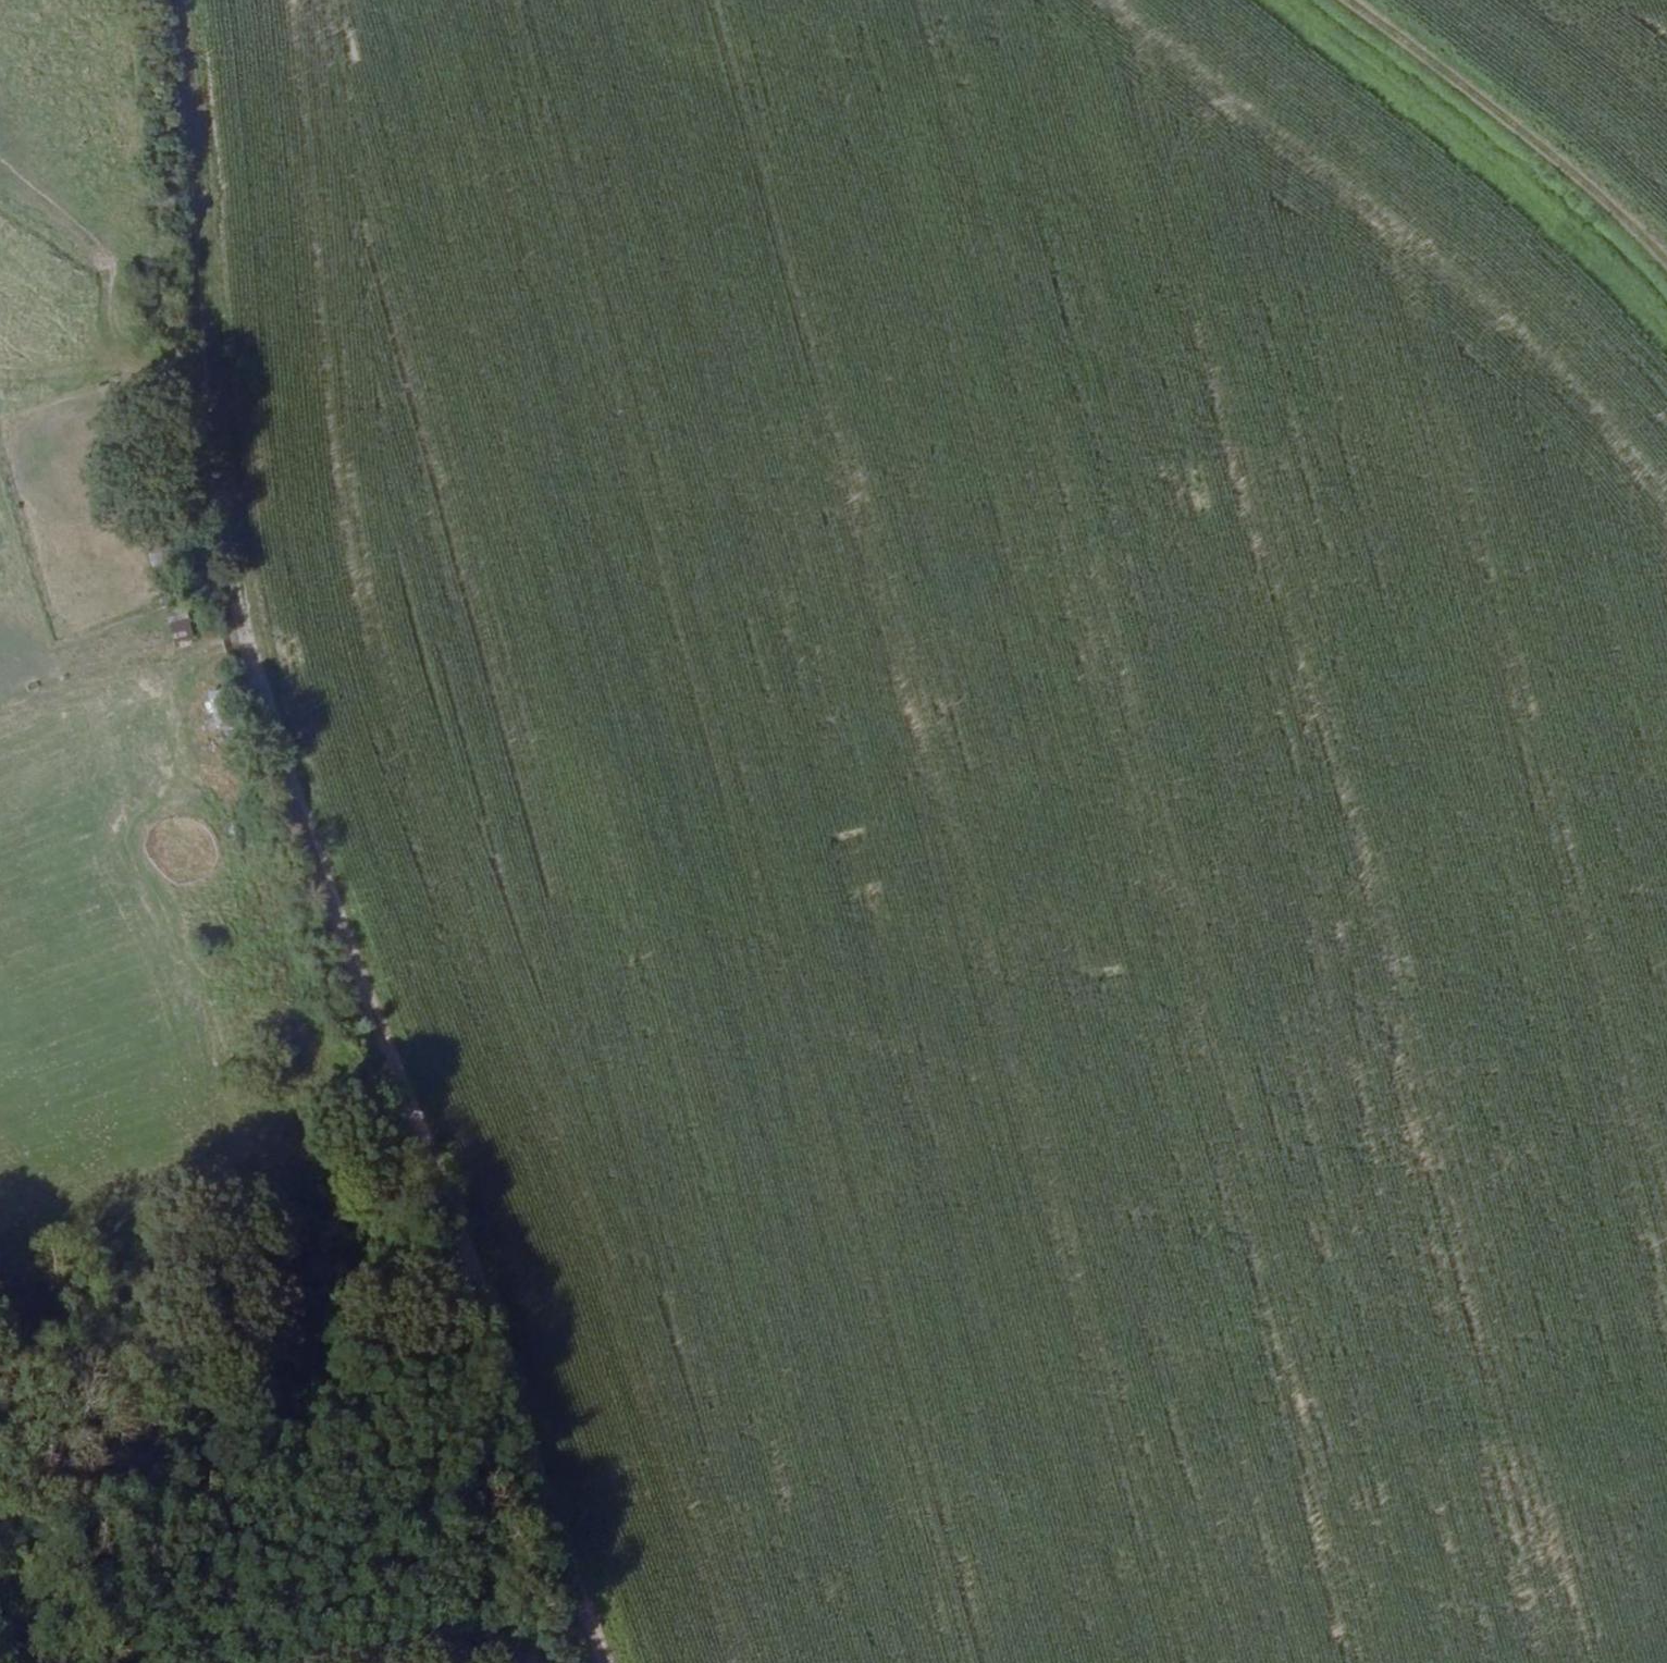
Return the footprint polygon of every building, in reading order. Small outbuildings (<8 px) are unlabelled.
[(216,731),(234,726),(225,692),(207,696),(216,731)]
